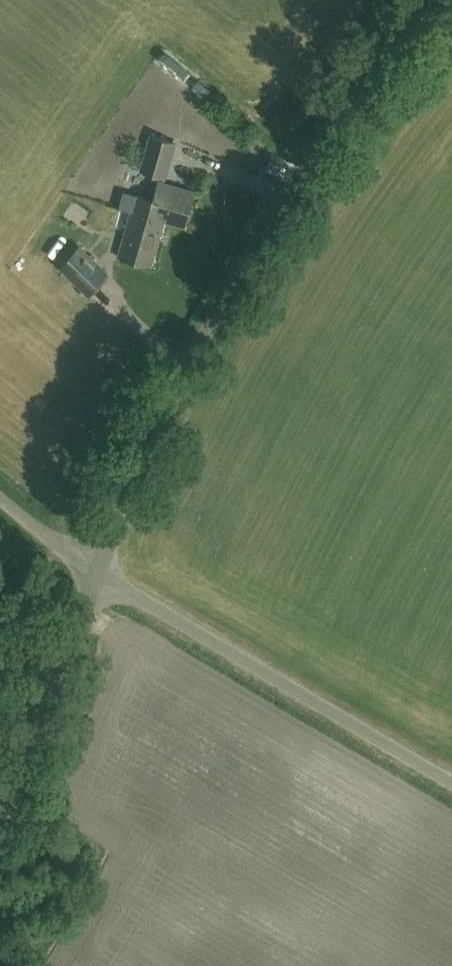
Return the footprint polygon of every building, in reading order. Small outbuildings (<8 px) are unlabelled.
[(174,141),(150,134),(140,169),(164,176),(174,141)] [(92,174),(84,186),(94,193),(103,181),(92,174)] [(134,194),(129,213),(142,216),(143,213),(164,219),(184,225),(186,220),(190,218),(192,210),(189,206),(194,190),(158,180),(153,199),(134,194)] [(142,216),(129,213),(117,255),(151,264),(164,219),(143,213),(142,216)] [(88,292),(98,281),(107,272),(79,244),(59,264),(88,292)]
